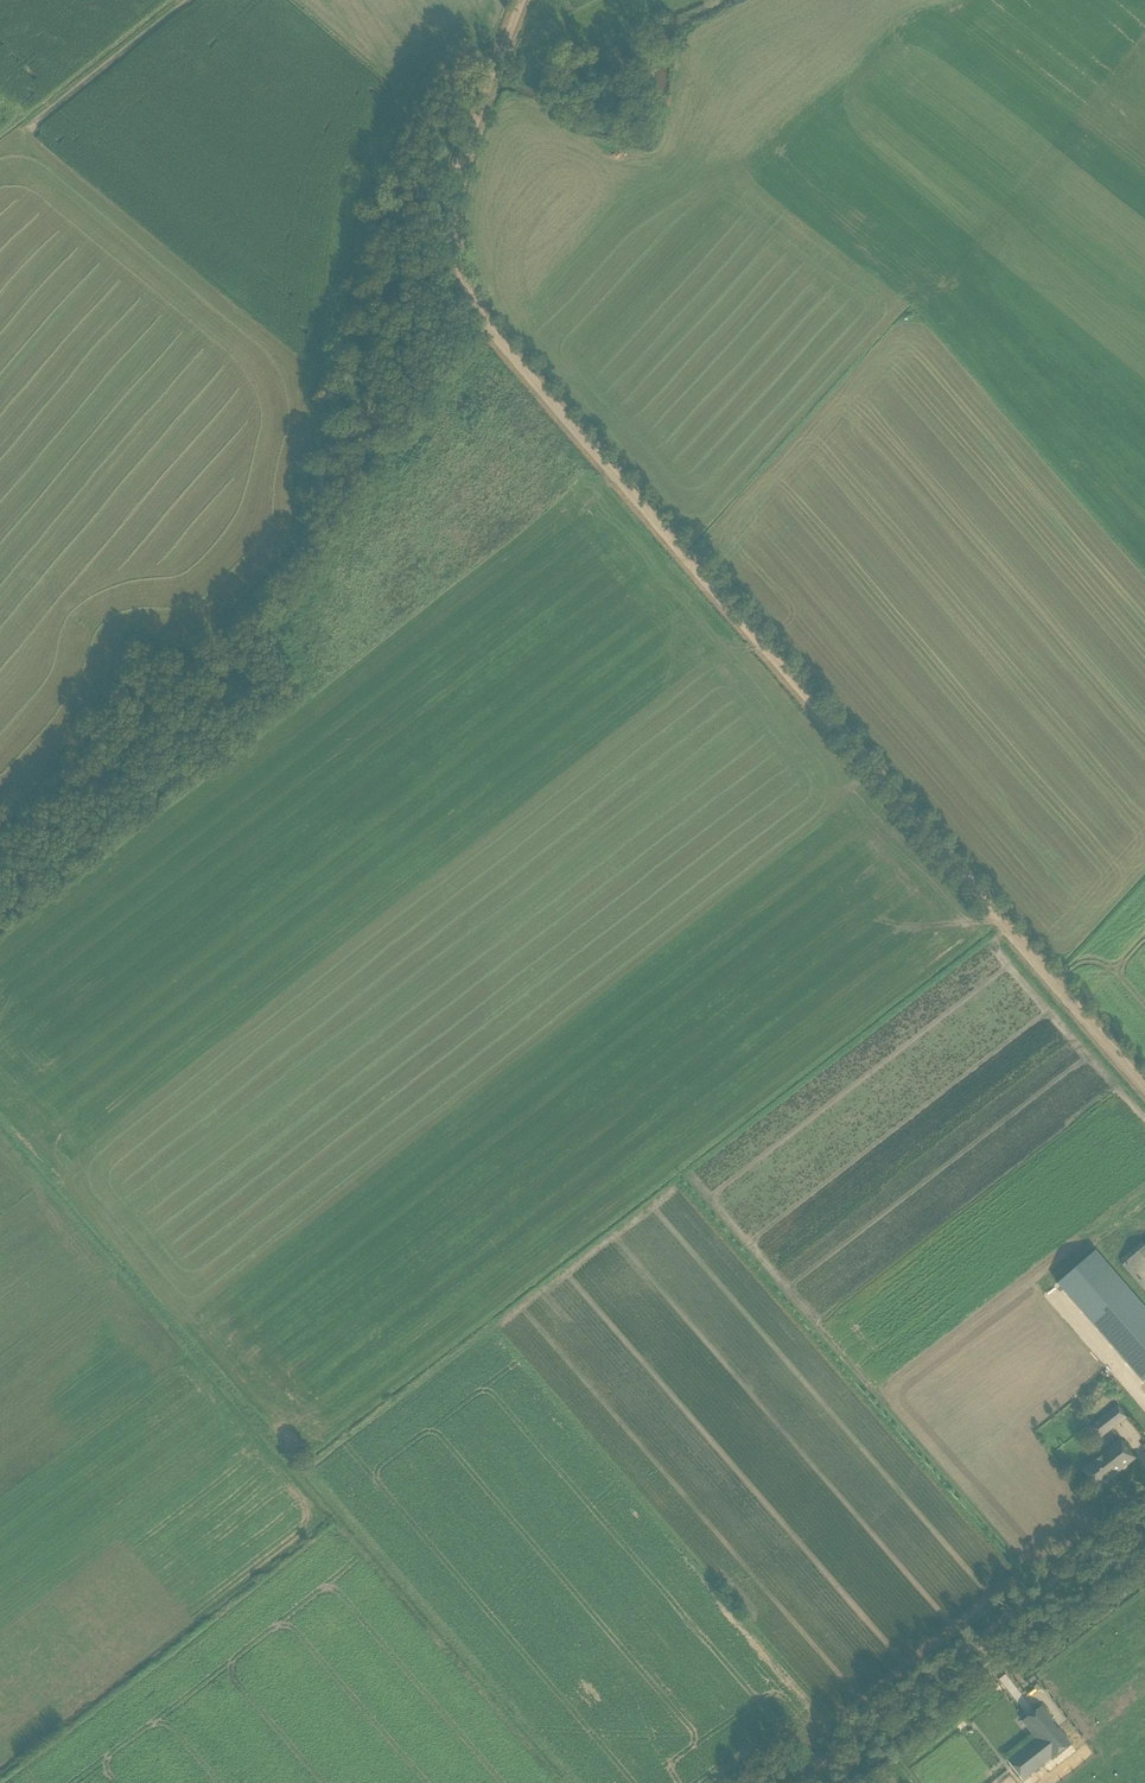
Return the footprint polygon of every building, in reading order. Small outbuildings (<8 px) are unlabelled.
[(1123,1265),(1144,1291),(1144,1246),(1123,1265)] [(1052,1289),(1137,1388),(1142,1384),(1144,1387),(1144,1324),(1088,1258),(1052,1289)] [(1117,1405),(1089,1427),(1099,1439),(1127,1417),(1117,1405)] [(1083,1469),(1098,1488),(1135,1458),(1121,1440),(1083,1469)] [(1040,1744),(1012,1766),(1023,1781),(1070,1744),(1058,1729),(1056,1730),(1051,1723),(1053,1722),(1041,1707),(1032,1714),(1022,1721),(1040,1744)]
